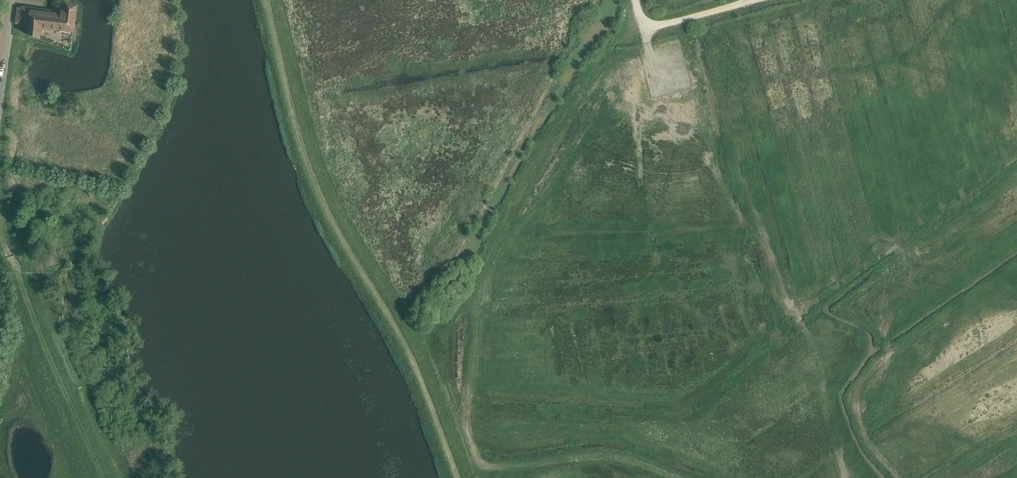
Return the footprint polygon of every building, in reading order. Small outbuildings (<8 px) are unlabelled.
[(41,28),(73,32),(77,8),(64,4),(62,3),(55,2),(53,12),(19,8),(16,23),(30,24),(29,36),(39,40),(41,28)]
